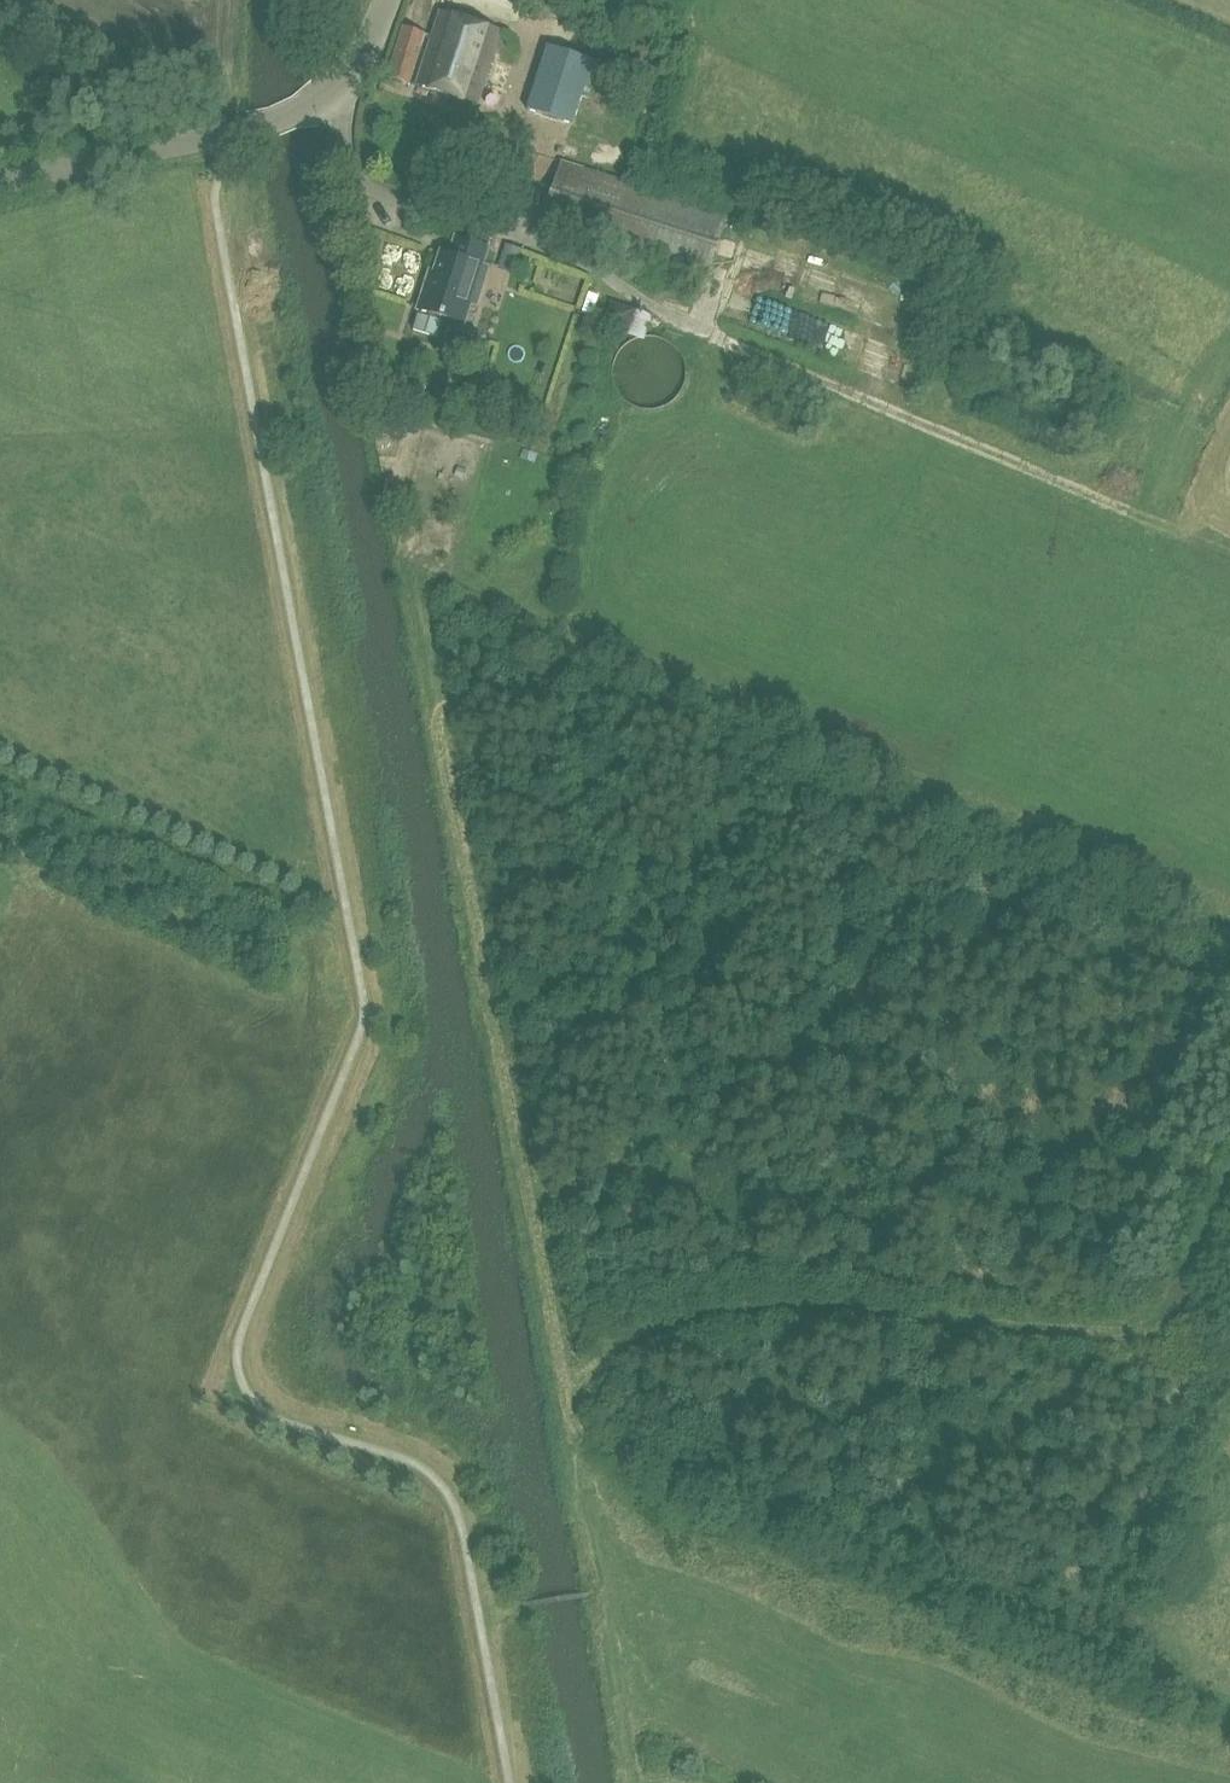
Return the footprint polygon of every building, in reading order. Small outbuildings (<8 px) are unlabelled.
[(432,36),(404,26),(388,74),(477,104),(502,31),(441,11),(432,36)] [(626,68),(548,43),(528,109),(573,126),(583,97),(614,106),(626,68)] [(562,160),(541,223),(708,276),(728,213),(562,160)] [(475,303),(483,277),(474,274),(478,263),(482,265),(488,246),(457,236),(451,253),(442,251),(431,286),(427,285),(420,307),(460,319),(466,301),(475,303)] [(516,257),(504,253),(500,265),(513,269),(516,257)] [(601,327),(628,335),(635,311),(636,308),(609,300),(601,327)] [(632,405),(640,408),(648,409),(657,408),(665,406),(672,401),(678,395),(683,388),(685,380),(686,371),(685,363),(682,355),(677,348),(670,342),(663,338),(654,336),(646,336),(638,338),(630,341),(623,347),(618,353),(614,361),(613,369),(613,378),(615,386),(619,394),(625,400),(632,405)] [(395,399),(406,403),(411,390),(400,386),(395,399)]
